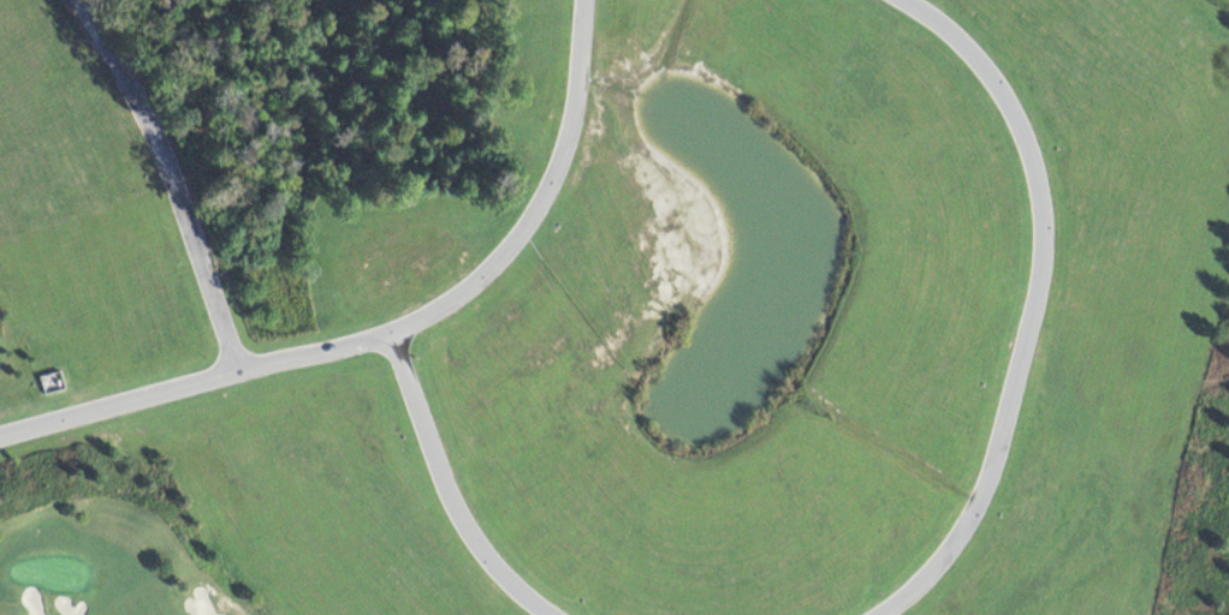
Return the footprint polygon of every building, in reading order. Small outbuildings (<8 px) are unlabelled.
[(39,376),(44,394),(64,389),(59,370),(39,376)]
